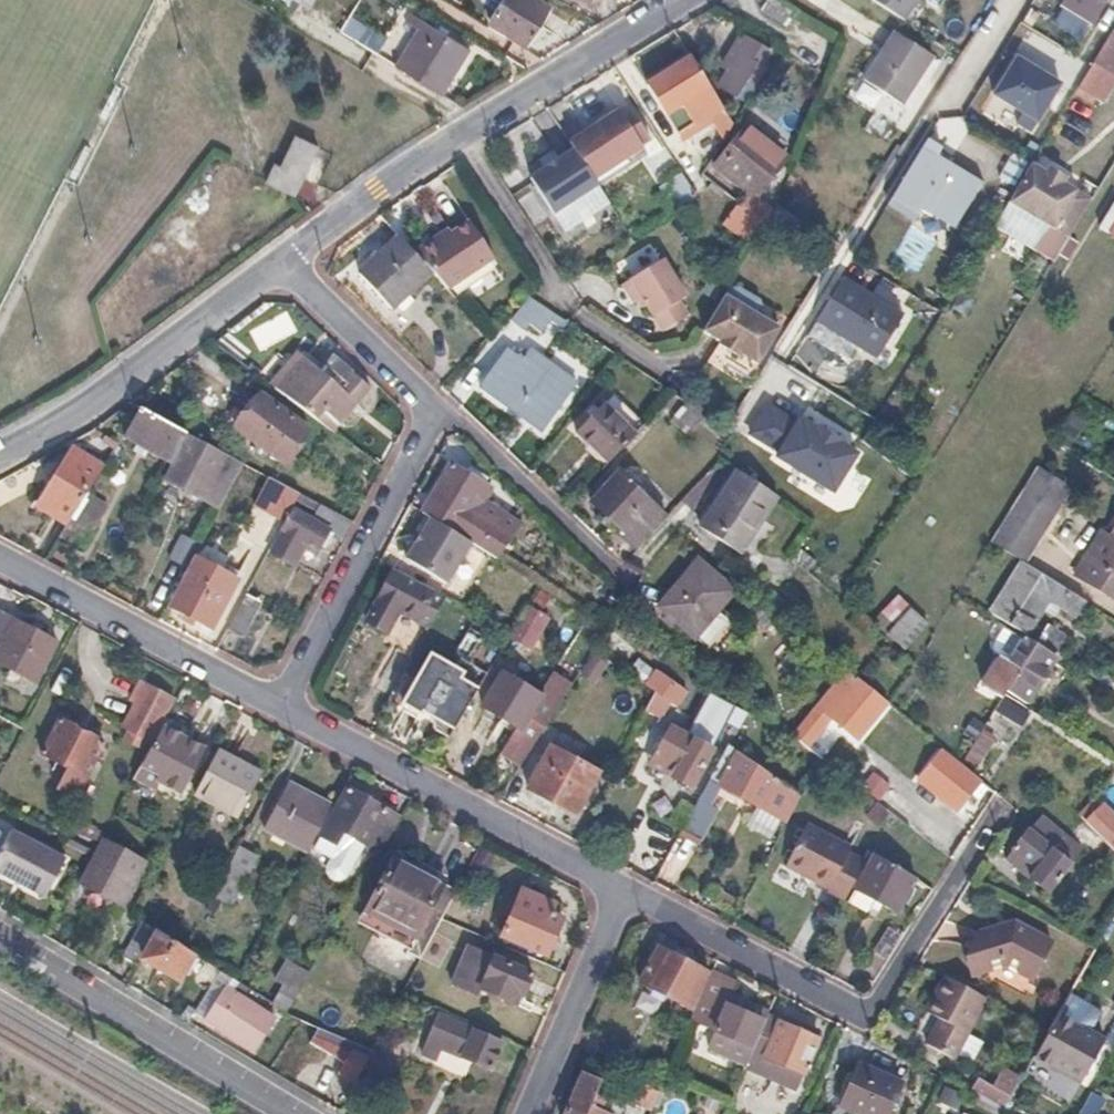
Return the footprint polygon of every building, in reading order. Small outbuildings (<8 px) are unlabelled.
[(530,0),(499,0),(486,21),(526,45),(547,10),(530,0)] [(758,11),(784,26),(793,12),(774,0),(765,0),(758,11)] [(901,22),(911,7),(913,3),(915,0),(868,0),(901,22)] [(1057,6),(1088,26),(1105,0),(1061,0),(1057,6)] [(403,24),(415,31),(381,85),(428,114),(467,51),(409,14),(403,24)] [(1109,33),(1101,46),(1113,54),(1113,36),(1109,33)] [(931,58),(890,35),(858,85),(899,110),(931,58)] [(739,37),(721,66),(726,69),(714,90),(733,102),(747,78),(752,81),(768,54),(739,37)] [(1101,46),(1088,66),(1111,80),(1113,75),(1113,54),(1101,46)] [(718,105),(689,58),(645,86),(679,140),(688,135),(711,120),(719,134),(723,139),(731,126),(718,105)] [(1056,85),(1021,63),(998,99),(1033,121),(1056,85)] [(633,133),(618,110),(577,138),(590,159),(633,133)] [(1049,132),(1039,126),(1024,151),(1033,156),(1049,132)] [(786,160),(743,128),(713,166),(756,199),(786,160)] [(278,165),(273,163),(265,181),(293,193),(315,143),(293,133),(278,165)] [(570,143),(574,149),(594,179),(642,147),(633,133),(590,159),(577,138),(570,143)] [(940,149),(926,141),(888,206),(914,221),(922,207),(953,225),(977,187),(944,167),(947,162),(936,156),(940,149)] [(594,179),(574,149),(530,179),(554,215),(598,185),(594,179)] [(1027,166),(1004,205),(1064,241),(1087,203),(1027,166)] [(1096,231),(1113,242),(1113,207),(1111,205),(1096,231)] [(740,206),(725,226),(749,244),(763,223),(740,206)] [(432,239),(412,253),(431,273),(446,289),(492,259),(468,222),(450,234),(441,240),(432,239)] [(450,234),(447,229),(432,239),(441,240),(450,234)] [(412,253),(397,238),(358,277),(391,311),(431,273),(412,253)] [(664,260),(623,282),(633,301),(642,296),(653,316),(686,299),(664,260)] [(906,320),(843,281),(817,324),(880,362),(906,320)] [(737,288),(729,289),(703,332),(719,342),(717,345),(737,357),(738,354),(755,364),(777,329),(756,316),(760,308),(759,300),(737,288)] [(553,312),(532,298),(509,321),(522,334),(530,326),(536,331),(553,312)] [(516,357),(507,350),(480,388),(540,432),(577,384),(530,350),(525,357),(519,353),(516,357)] [(302,356),(275,389),(333,431),(370,388),(332,356),(320,371),(302,356)] [(647,422),(615,390),(578,428),(610,461),(647,422)] [(260,393),(235,427),(285,464),(310,431),(260,393)] [(831,491),(856,449),(838,438),(840,436),(819,423),(818,426),(800,414),(797,420),(767,402),(748,433),(778,451),(774,456),(831,491)] [(139,408),(125,434),(138,441),(150,447),(162,454),(171,438),(181,444),(186,433),(139,408)] [(697,425),(679,411),(669,424),(687,438),(697,425)] [(186,433),(181,444),(163,477),(220,507),(243,464),(186,433)] [(150,447),(138,441),(134,449),(145,455),(150,447)] [(103,468),(72,448),(34,507),(65,527),(85,496),(103,468)] [(451,465),(420,514),(426,518),(429,519),(475,548),(496,562),(517,526),(482,505),(490,490),(483,485),(486,480),(468,469),(465,474),(451,465)] [(1066,488),(1033,467),(988,542),(1019,562),(1020,563),(1066,488)] [(755,484),(733,469),(695,528),(738,556),(776,499),(755,484)] [(656,510),(618,473),(589,502),(623,535),(647,512),(650,515),(656,510)] [(298,493),(266,476),(252,504),(283,521),(289,509),(298,493)] [(289,509),(293,511),(270,553),(293,566),(305,545),(316,551),(328,530),(341,537),(350,521),(320,505),(311,521),(298,513),(306,498),(298,493),(289,509)] [(100,505),(85,496),(65,527),(58,538),(74,548),(100,505)] [(475,548),(429,519),(395,568),(441,601),(449,589),(475,548)] [(1101,530),(1084,558),(1093,563),(1082,580),(1111,598),(1113,593),(1113,528),(1109,535),(1101,530)] [(195,555),(187,570),(167,606),(213,629),(241,579),(195,555)] [(1093,563),(1084,558),(1074,574),(1082,580),(1093,563)] [(732,592),(696,562),(658,608),(695,638),(732,592)] [(1020,563),(1019,562),(988,613),(1008,625),(1039,574),(1020,563)] [(187,570),(174,563),(151,605),(164,612),(167,606),(187,570)] [(1083,602),(1039,574),(1008,625),(1022,634),(1029,623),(1033,625),(1046,603),(1072,620),(1083,602)] [(436,611),(381,581),(352,633),(373,644),(384,622),(418,641),(436,611)] [(528,601),(517,595),(507,613),(518,619),(526,605),(528,601)] [(258,603),(244,596),(225,631),(239,638),(258,603)] [(760,598),(752,607),(770,621),(777,613),(760,598)] [(867,602),(858,612),(898,648),(917,628),(902,613),(892,624),(867,602)] [(526,605),(518,619),(510,632),(508,635),(528,646),(546,615),(526,605)] [(32,681),(53,642),(8,618),(0,633),(0,664),(32,681)] [(499,626),(497,631),(507,637),(508,635),(510,632),(499,626)] [(1068,641),(1045,626),(1035,642),(1058,657),(1068,641)] [(1003,662),(1017,640),(998,628),(986,646),(988,653),(996,658),(1003,662)] [(1003,662),(996,658),(977,687),(999,701),(1003,696),(1005,693),(1026,706),(1055,661),(1018,638),(1017,640),(1003,662)] [(463,670),(428,649),(398,701),(418,713),(420,710),(451,728),(477,686),(460,676),(463,670)] [(607,660),(592,649),(577,672),(592,682),(607,660)] [(856,680),(844,669),(801,723),(813,733),(856,680)] [(537,691),(501,671),(480,707),(515,726),(500,752),(519,764),(536,738),(569,685),(548,673),(537,691)] [(658,673),(647,689),(653,693),(667,703),(673,707),(684,691),(658,673)] [(128,699),(134,702),(121,727),(150,742),(172,701),(137,682),(128,699)] [(871,692),(863,685),(846,706),(853,712),(871,692)] [(871,692),(853,712),(841,727),(854,738),(884,703),(871,692)] [(667,703),(653,693),(643,711),(659,719),(667,703)] [(1026,715),(1001,700),(994,712),(1019,727),(1026,715)] [(99,741),(57,719),(38,754),(53,762),(49,771),(58,776),(51,789),(69,798),(99,741)] [(813,733),(801,723),(794,732),(806,741),(813,733)] [(686,736),(668,726),(652,757),(673,769),(668,778),(688,789),(709,749),(694,740),(697,734),(689,730),(686,736)] [(200,749),(163,729),(144,765),(148,768),(166,777),(162,784),(177,792),(200,749)] [(727,764),(717,759),(705,781),(783,825),(798,797),(725,745),(721,752),(731,757),(727,764)] [(594,772),(547,746),(524,787),(572,813),(594,772)] [(978,782),(940,750),(916,778),(954,810),(978,782)] [(259,775),(215,751),(192,793),(237,817),(259,775)] [(673,769),(652,757),(647,766),(668,778),(673,769)] [(144,765),(139,763),(132,776),(141,781),(148,768),(144,765)] [(330,803),(288,781),(263,827),(305,849),(330,803)] [(396,817),(345,788),(311,847),(328,856),(323,866),(326,876),(331,879),(343,874),(358,849),(372,857),(396,817)] [(1083,823),(1101,841),(1103,843),(1108,848),(1113,854),(1113,819),(1101,805),(1099,807),(1092,800),(1077,816),(1084,822),(1083,823)] [(713,811),(695,801),(679,829),(698,839),(713,811)] [(1066,836),(1038,814),(1010,848),(1034,868),(1026,877),(1045,893),(1068,864),(1054,853),(1067,837),(1066,836)] [(96,824),(84,818),(79,828),(91,834),(96,824)] [(850,852),(807,828),(783,869),(827,894),(846,859),(850,852)] [(0,840),(0,876),(9,881),(11,877),(23,883),(21,887),(41,898),(62,858),(6,830),(0,840)] [(1081,848),(1067,837),(1054,853),(1068,864),(1081,848)] [(100,838),(76,881),(120,905),(143,862),(100,838)] [(250,856),(234,847),(212,890),(227,898),(250,856)] [(1010,848),(1002,857),(1026,877),(1034,868),(1010,848)] [(440,880),(394,854),(358,917),(405,943),(440,880)] [(913,880),(871,856),(852,890),(894,914),(913,880)] [(860,866),(846,859),(827,894),(826,897),(839,905),(860,866)] [(11,877),(9,881),(21,887),(23,883),(11,877)] [(553,901),(520,886),(498,935),(543,954),(559,916),(548,911),(553,901)] [(157,929),(142,919),(120,956),(136,965),(141,957),(157,929)] [(1013,925),(977,935),(963,957),(968,978),(1003,968),(1026,981),(1048,944),(1013,925)] [(182,945),(157,929),(141,957),(177,979),(194,953),(182,945)] [(463,968),(472,948),(467,946),(458,966),(463,968)] [(656,946),(637,981),(689,1009),(706,975),(656,946)] [(475,988),(511,1004),(516,993),(521,996),(530,974),(492,957),(472,948),(463,968),(458,966),(450,985),(472,995),(475,988)] [(734,979),(710,968),(688,1019),(711,1030),(705,1042),(737,1058),(744,1045),(748,1047),(759,1021),(762,1022),(765,1016),(766,1011),(748,1003),(744,1013),(722,1003),(727,993),(734,979)] [(300,979),(288,972),(272,1000),(284,1007),(300,979)] [(939,976),(924,1006),(938,1013),(934,1020),(921,1045),(950,1060),(982,998),(939,976)] [(272,1018),(225,986),(202,1019),(250,1051),(272,1018)] [(1068,991),(1057,1011),(1087,1028),(1098,1009),(1068,991)] [(748,1003),(727,993),(722,1003),(744,1013),(748,1003)] [(924,1006),(920,1012),(934,1020),(938,1013),(924,1006)] [(1057,1011),(1045,1031),(1032,1053),(1078,1080),(1102,1037),(1087,1028),(1057,1011)] [(765,1016),(762,1022),(744,1065),(793,1087),(815,1038),(765,1016)] [(426,1033),(441,1040),(439,1044),(459,1054),(458,1057),(486,1069),(499,1040),(470,1027),(468,1033),(433,1018),(426,1033)] [(317,1024),(308,1041),(338,1063),(332,1074),(350,1084),(369,1047),(317,1024)] [(392,1062),(373,1051),(359,1075),(378,1087),(392,1062)] [(858,1064),(837,1106),(853,1113),(883,1113),(898,1084),(858,1064)] [(1013,1085),(983,1069),(970,1094),(999,1109),(1013,1085)] [(580,1073),(561,1113),(605,1113),(596,1110),(602,1098),(592,1093),(597,1081),(580,1073)] [(630,1078),(627,1076),(620,1092),(650,1106),(657,1090),(630,1078)]
